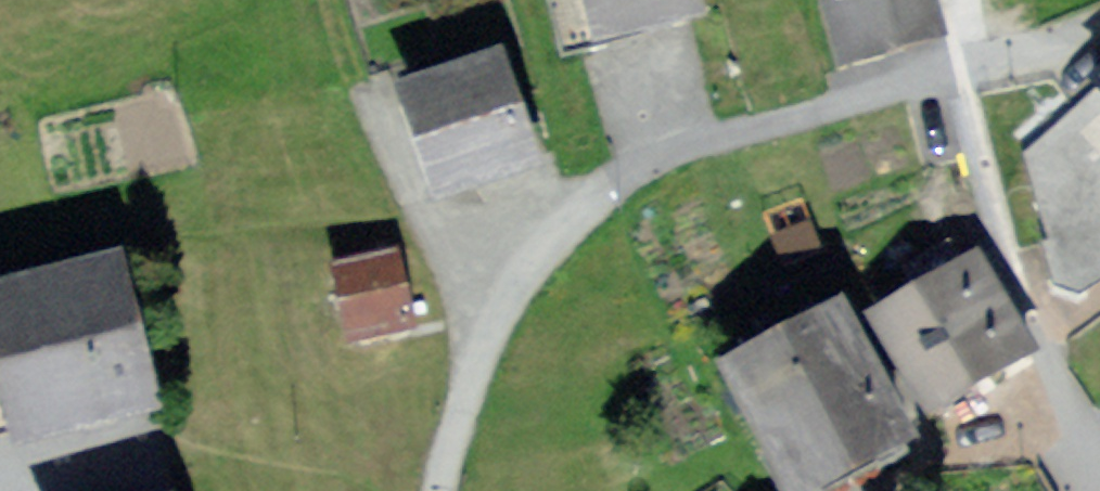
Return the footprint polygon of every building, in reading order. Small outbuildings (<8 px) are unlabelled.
[(598,24),(669,8),(700,1),(700,0),(592,0),(598,24)] [(418,115),(443,192),(528,164),(495,64),(410,92),(418,115)] [(1090,86),(1099,96),(1099,77),(1090,86)] [(1052,249),(1061,253),(1076,260),(1099,241),(1099,96),(1090,86),(1018,132),(1052,249)] [(328,244),(350,324),(409,308),(395,253),(388,228),(328,244)] [(18,430),(132,402),(154,397),(114,234),(0,262),(0,357),(18,430)] [(873,309),(932,411),(978,386),(1032,355),(973,253),(873,309)] [(790,490),(798,490),(898,436),(878,399),(828,309),(722,367),(790,490)] [(169,482),(139,490),(172,490),(169,482)]
